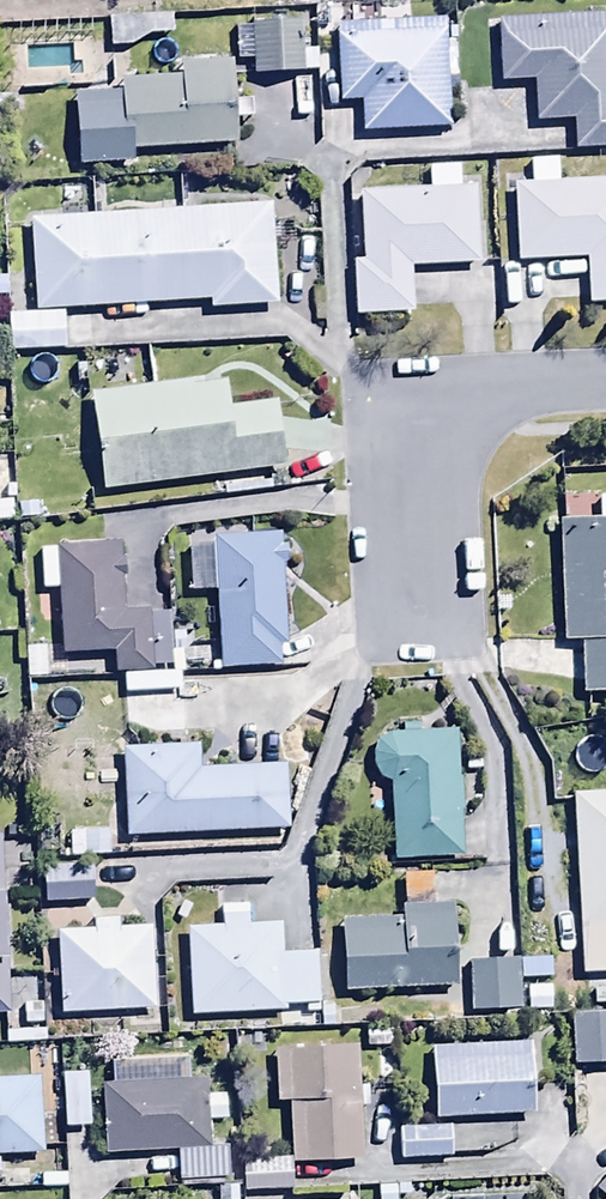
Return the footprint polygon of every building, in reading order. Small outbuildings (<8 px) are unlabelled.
[(111,51),(133,51),(150,38),(173,38),(172,19),(110,20),(111,51)] [(575,154),(605,152),(605,21),(499,25),(501,86),(535,85),(537,125),(574,124),(575,154)] [(445,23),(337,29),(341,107),(361,106),(363,136),(451,131),(445,23)] [(302,27),(252,27),(252,31),(237,31),(238,64),(253,64),(253,77),(318,77),(318,55),(302,55),(302,27)] [(123,98),(77,101),(80,172),(136,169),(135,153),(237,148),(232,67),(183,69),(184,81),(122,85),(123,98)] [(531,187),(516,187),(517,265),(587,264),(588,307),(605,307),(605,182),(560,183),(559,163),(531,163),(531,187)] [(414,319),(412,270),(481,268),(479,192),(461,192),(460,170),(430,171),(431,192),(361,194),(363,264),(354,265),(355,321),(414,319)] [(271,212),(32,224),(36,317),(8,318),(10,357),(68,354),(65,312),(211,305),(211,312),(276,309),(271,212)] [(225,382),(90,399),(102,495),(286,472),(277,405),(229,412),(225,382)] [(561,524),(565,646),(584,645),(586,698),(605,697),(605,500),(598,500),(599,523),(561,524)] [(283,565),(289,565),(287,535),(214,540),(214,550),(188,551),(190,594),(216,592),(221,673),(282,670),(281,648),(288,647),(283,565)] [(42,551),(42,593),(61,592),(63,658),(115,657),(116,675),(153,675),(153,670),(171,670),(170,619),(124,617),(122,549),(42,551)] [(390,786),(396,863),(462,860),(457,735),(420,737),(419,726),(402,726),(403,736),(377,743),(373,759),(377,777),(390,786)] [(199,748),(124,751),(128,840),(289,833),(287,769),(200,773),(199,748)] [(575,798),(582,979),(605,978),(605,797),(575,798)] [(110,834),(70,836),(70,861),(110,860),(110,834)] [(11,1020),(1,844),(0,844),(0,1020),(11,1020)] [(45,866),(45,906),(94,907),(94,867),(45,866)] [(403,923),(344,926),(347,996),(458,990),(454,907),(402,910),(403,923)] [(321,1016),(318,954),(283,956),(282,927),(253,929),(252,909),(219,911),(219,929),(188,931),(192,1021),(286,1017),(285,1010),(307,1009),(307,1017),(321,1016)] [(92,932),(59,933),(62,1019),(134,1016),(135,1027),(156,1026),(152,929),(119,930),(119,925),(92,926),(92,932)] [(523,964),(469,966),(470,1015),(524,1013),(523,964)] [(575,1016),(576,1068),(605,1068),(605,1016),(575,1016)] [(368,1028),(367,1051),(397,1052),(397,1029),(368,1028)] [(530,1044),(432,1049),(435,1122),(533,1118),(530,1044)] [(292,1106),(292,1166),(360,1165),(360,1082),(377,1082),(377,1056),(357,1056),(357,1052),(275,1052),(275,1106),(292,1106)] [(89,1077),(64,1077),(65,1131),(90,1130),(89,1077)] [(45,1157),(42,1081),(0,1083),(0,1159),(45,1157)] [(107,1158),(178,1154),(180,1186),(231,1184),(230,1151),(211,1152),(209,1125),(228,1124),(227,1098),(207,1099),(207,1084),(103,1090),(107,1158)] [(449,1129),(400,1131),(401,1164),(450,1162),(449,1129)] [(291,1165),(244,1166),(244,1196),(292,1195),(291,1165)]
